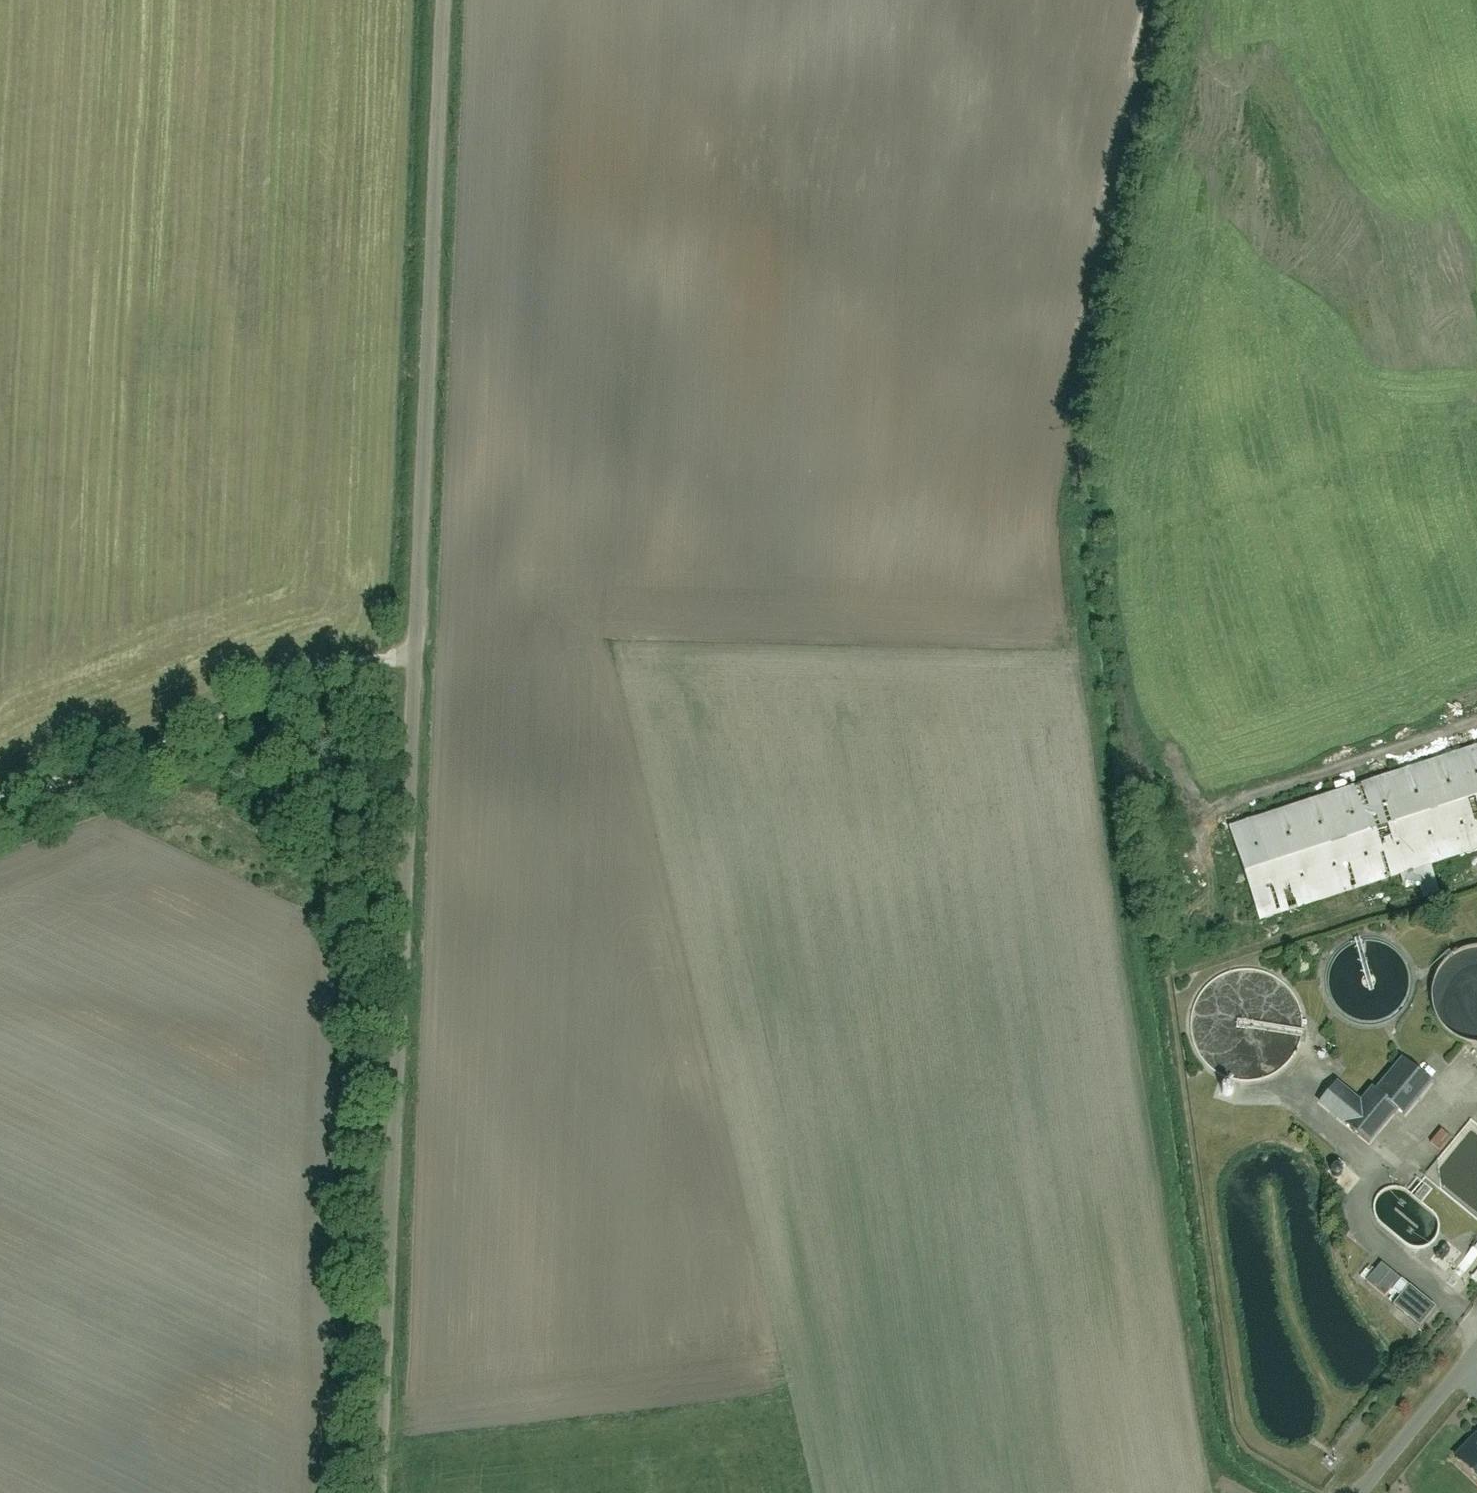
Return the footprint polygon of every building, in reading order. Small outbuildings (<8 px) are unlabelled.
[(1232,813),(1264,913),(1476,844),(1476,734),(1232,813)] [(1476,947),(1467,950),(1458,954),(1450,961),(1444,969),(1440,979),(1437,987),(1437,996),(1439,1007),(1441,1014),(1447,1024),(1453,1031),(1460,1036),(1470,1041),(1476,1042),(1476,946),(1476,947)] [(1338,1081),(1320,1106),(1369,1142),(1393,1108),(1408,1119),(1434,1083),(1401,1060),(1369,1104),(1338,1081)] [(1396,1274),(1379,1295),(1421,1329),(1438,1308),(1396,1274)] [(1450,1464),(1476,1488),(1476,1435),(1450,1464)]
